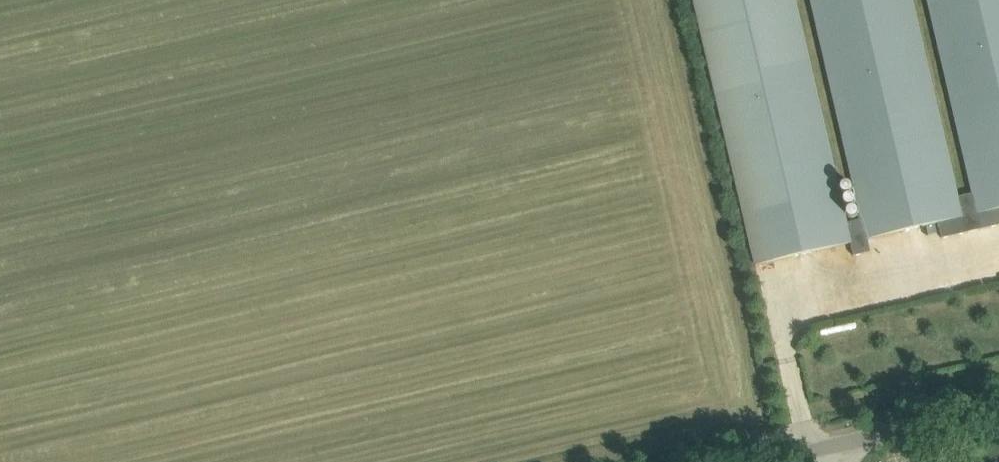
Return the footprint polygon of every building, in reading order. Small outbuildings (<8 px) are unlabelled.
[(862,219),(847,223),(795,0),(694,0),(756,265),(850,243),(854,256),(871,252),(868,239),(938,223),(942,239),(998,225),(998,0),(928,0),(973,193),(958,197),(912,0),(811,0),(862,219)]
